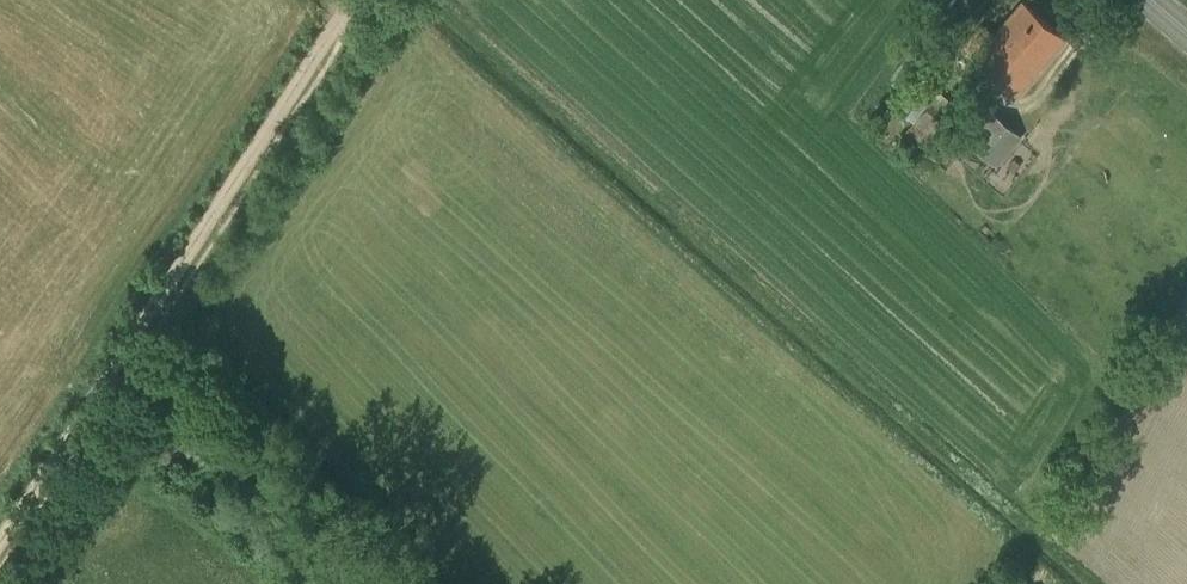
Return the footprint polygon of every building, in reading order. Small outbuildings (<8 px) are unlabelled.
[(1018,95),(1067,38),(1023,0),(1022,0),(993,33),(982,24),(962,47),(1018,95)] [(906,130),(944,162),(964,138),(926,106),(906,130)] [(966,140),(997,167),(1023,136),(992,109),(966,140)]
